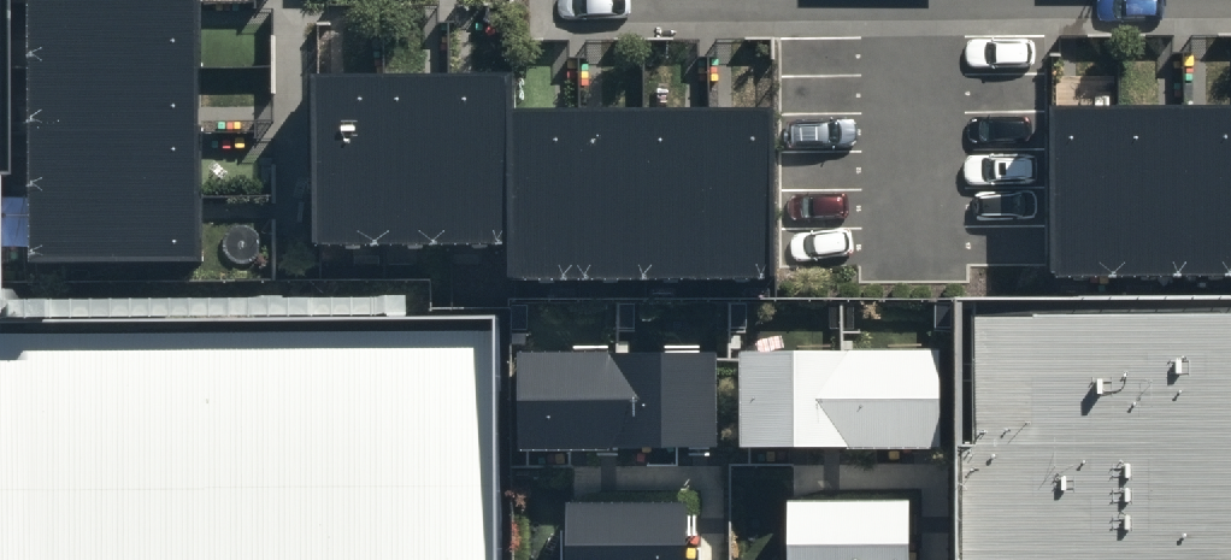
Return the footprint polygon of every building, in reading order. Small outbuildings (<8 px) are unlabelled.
[(44,259),(204,260),(204,0),(46,0),(44,259)] [(523,67),(313,70),(316,247),(516,244),(516,276),(778,272),(775,111),(523,115),(523,67)] [(1052,108),(1053,272),(1230,271),(1230,107),(1052,108)] [(501,314),(0,318),(0,559),(502,559),(501,314)] [(972,324),(972,559),(1230,559),(1230,323),(972,324)] [(742,350),(742,449),(942,449),(942,349),(742,350)] [(720,351),(523,352),(524,449),(721,448),(720,351)] [(788,500),(789,559),(910,559),(910,499),(788,500)] [(566,504),(567,559),(685,559),(684,502),(566,504)]
